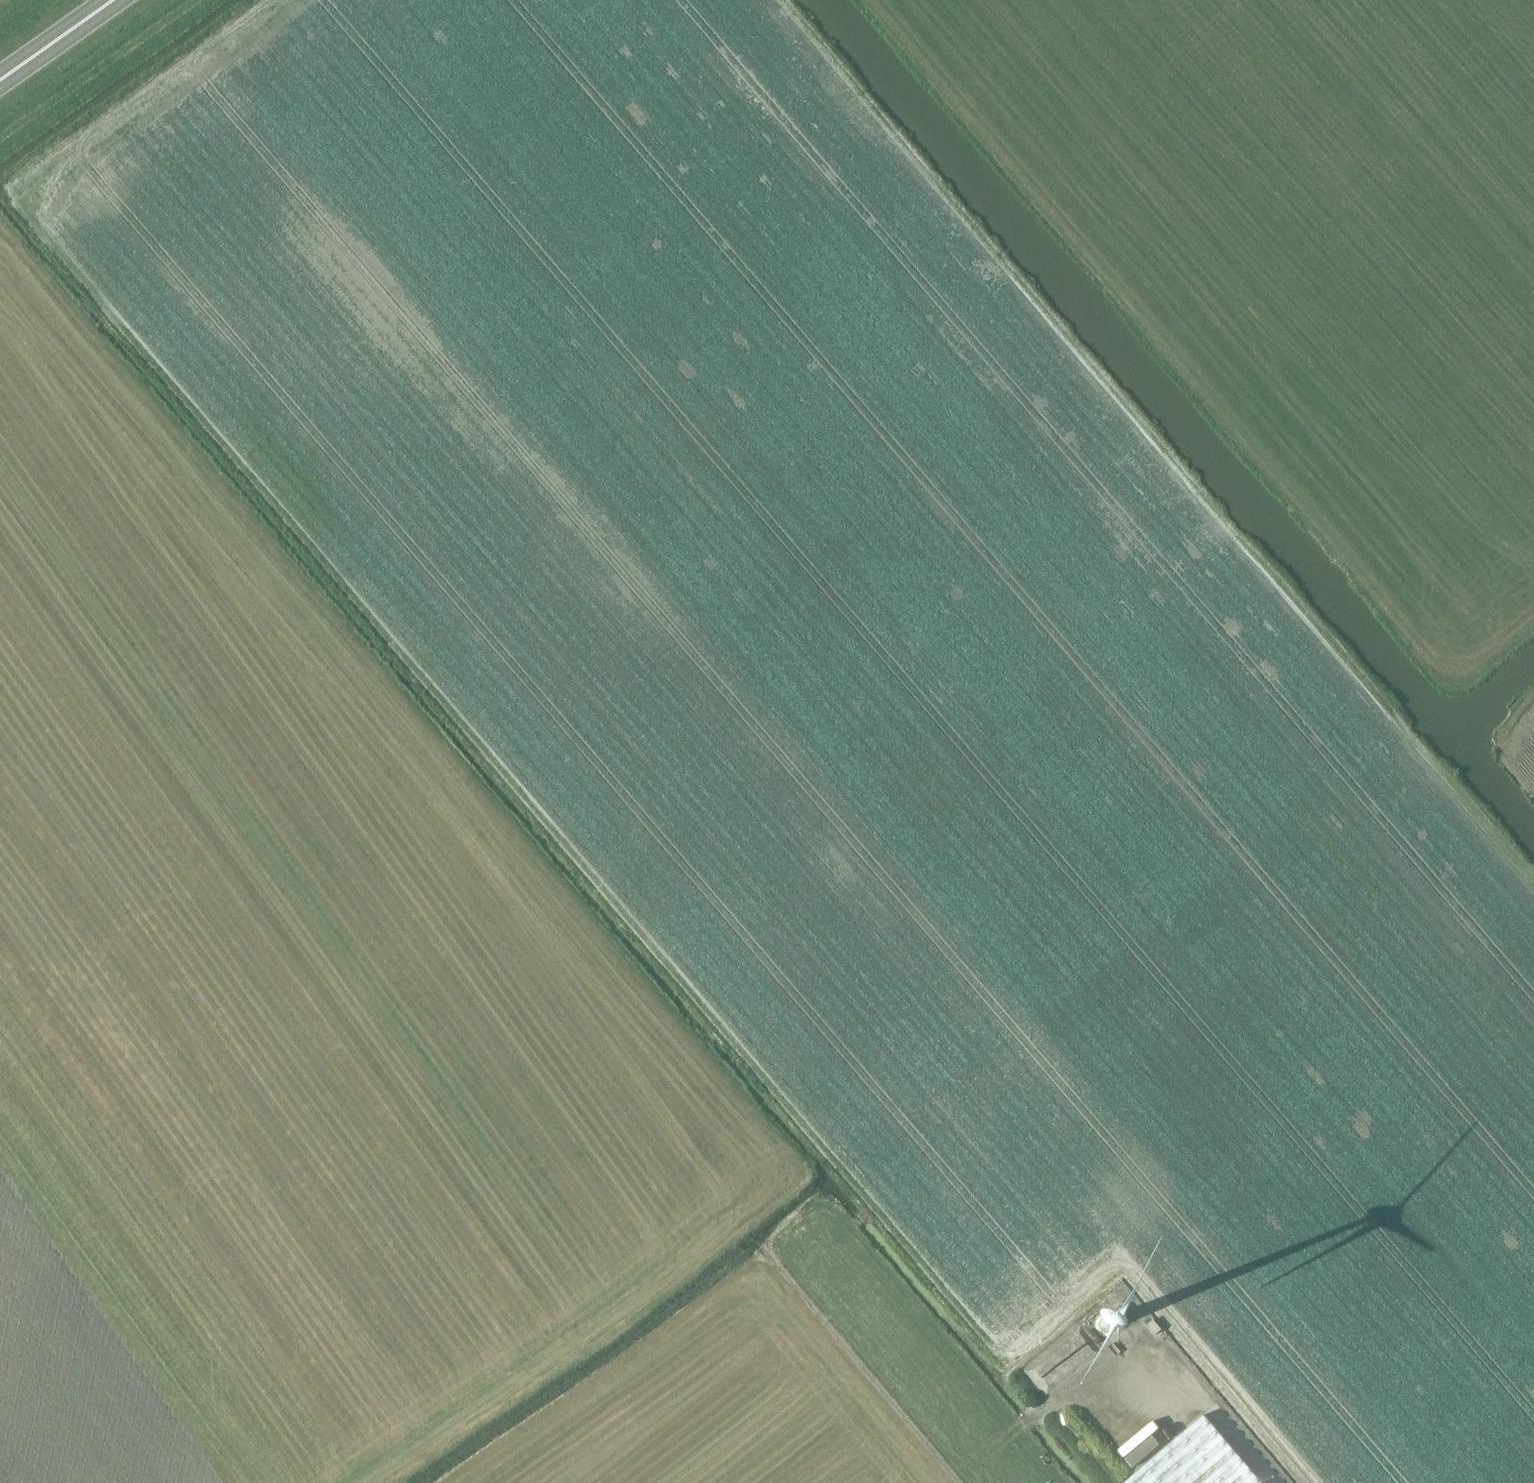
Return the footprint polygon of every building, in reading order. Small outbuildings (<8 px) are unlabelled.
[(1103,1319),(1102,1319),(1102,1320),(1101,1320),(1101,1321),(1100,1321),(1100,1322),(1100,1323),(1099,1323),(1099,1324),(1099,1325),(1099,1326),(1099,1327),(1099,1328),(1100,1328),(1100,1329),(1101,1330),(1102,1331),(1103,1331),(1103,1332),(1104,1332),(1105,1332),(1106,1332),(1107,1332),(1108,1332),(1109,1332),(1110,1331),(1111,1331),(1111,1330),(1112,1330),(1112,1329),(1113,1328),(1113,1327),(1113,1326),(1113,1325),(1113,1324),(1113,1323),(1113,1322),(1112,1322),(1112,1321),(1111,1320),(1110,1319),(1109,1319),(1108,1318),(1107,1318),(1106,1318),(1105,1318),(1104,1318),(1103,1319)] [(1204,1415),(1124,1482),(1261,1482),(1204,1415)]
